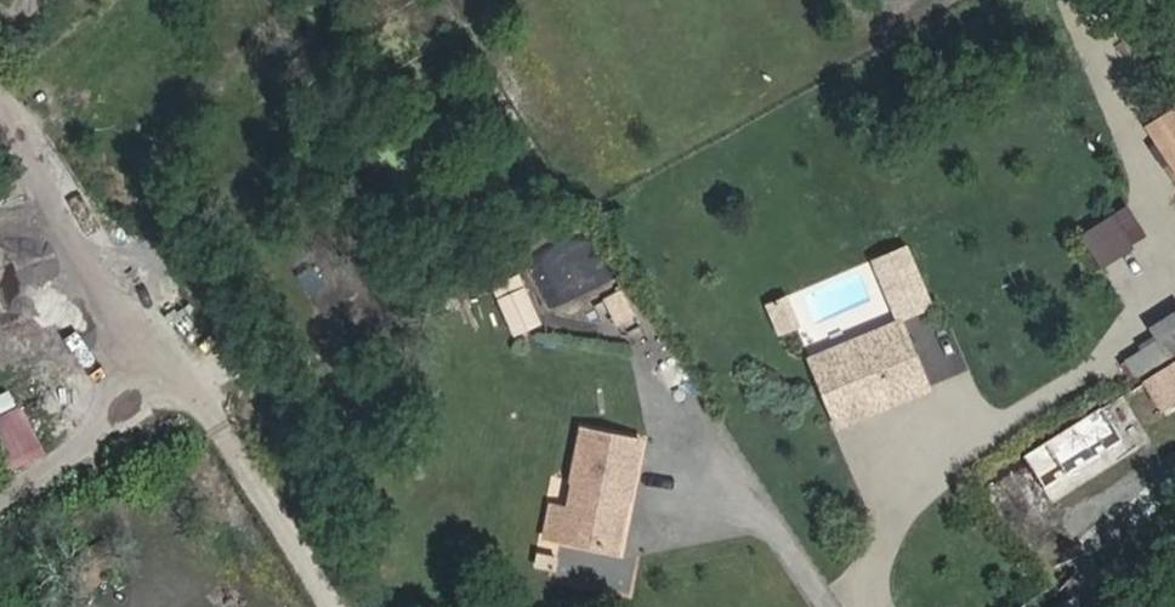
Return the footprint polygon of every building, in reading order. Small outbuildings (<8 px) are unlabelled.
[(1174,178),(1174,101),(1139,120),(1172,179),(1174,178)] [(1074,232),(1093,264),(1143,235),(1124,202),(1074,232)] [(547,312),(616,280),(593,229),(524,261),(547,312)] [(617,333),(637,324),(621,288),(600,297),(617,333)] [(760,300),(773,334),(797,325),(784,291),(760,300)] [(507,303),(518,326),(533,319),(523,296),(507,303)] [(894,404),(927,390),(902,330),(880,339),(881,342),(872,346),(869,337),(831,353),(847,390),(825,399),(835,422),(849,416),(852,410),(860,406),(867,409),(892,399),(894,404)] [(825,399),(847,390),(831,353),(810,362),(825,399)] [(1174,388),(1174,369),(1167,375),(1174,388)] [(5,476),(49,458),(20,390),(0,398),(0,465),(5,476)] [(860,406),(852,410),(849,416),(835,422),(837,428),(894,404),(892,399),(867,409),(860,406)] [(1049,495),(1128,445),(1107,412),(1028,462),(1032,468),(1049,495)] [(565,547),(612,556),(622,507),(612,505),(615,494),(632,498),(642,447),(584,436),(574,487),(576,487),(571,514),(565,547)] [(1013,528),(1050,505),(1031,477),(1029,478),(1025,473),(1032,468),(1028,462),(985,489),(1013,528)] [(612,556),(620,557),(632,498),(615,494),(612,505),(622,507),(612,556)] [(547,542),(565,546),(571,514),(554,512),(547,542)] [(105,540),(63,565),(82,595),(123,570),(105,540)]
